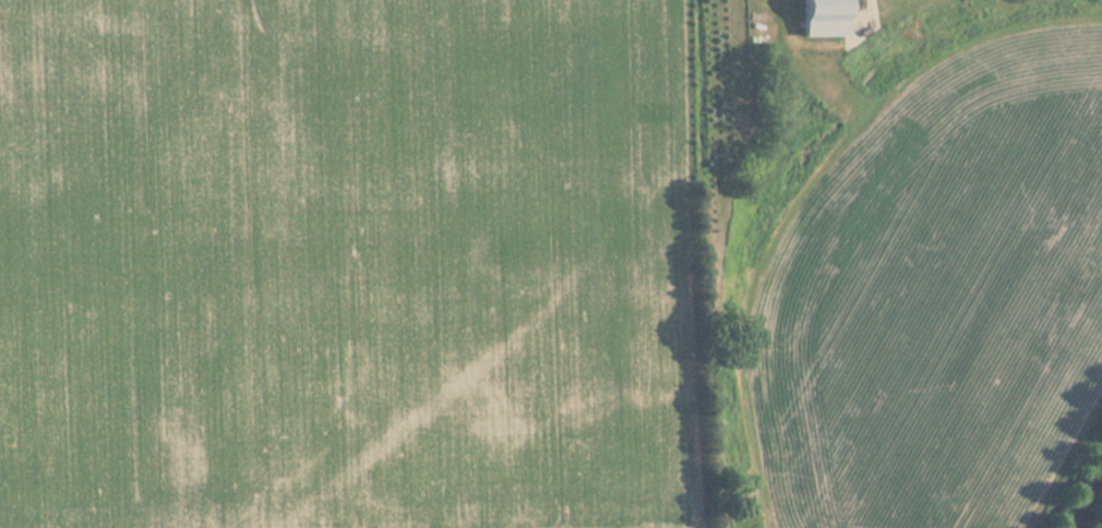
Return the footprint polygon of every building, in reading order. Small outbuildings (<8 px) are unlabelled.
[(847,0),(805,0),(805,38),(847,38),(847,0)]
